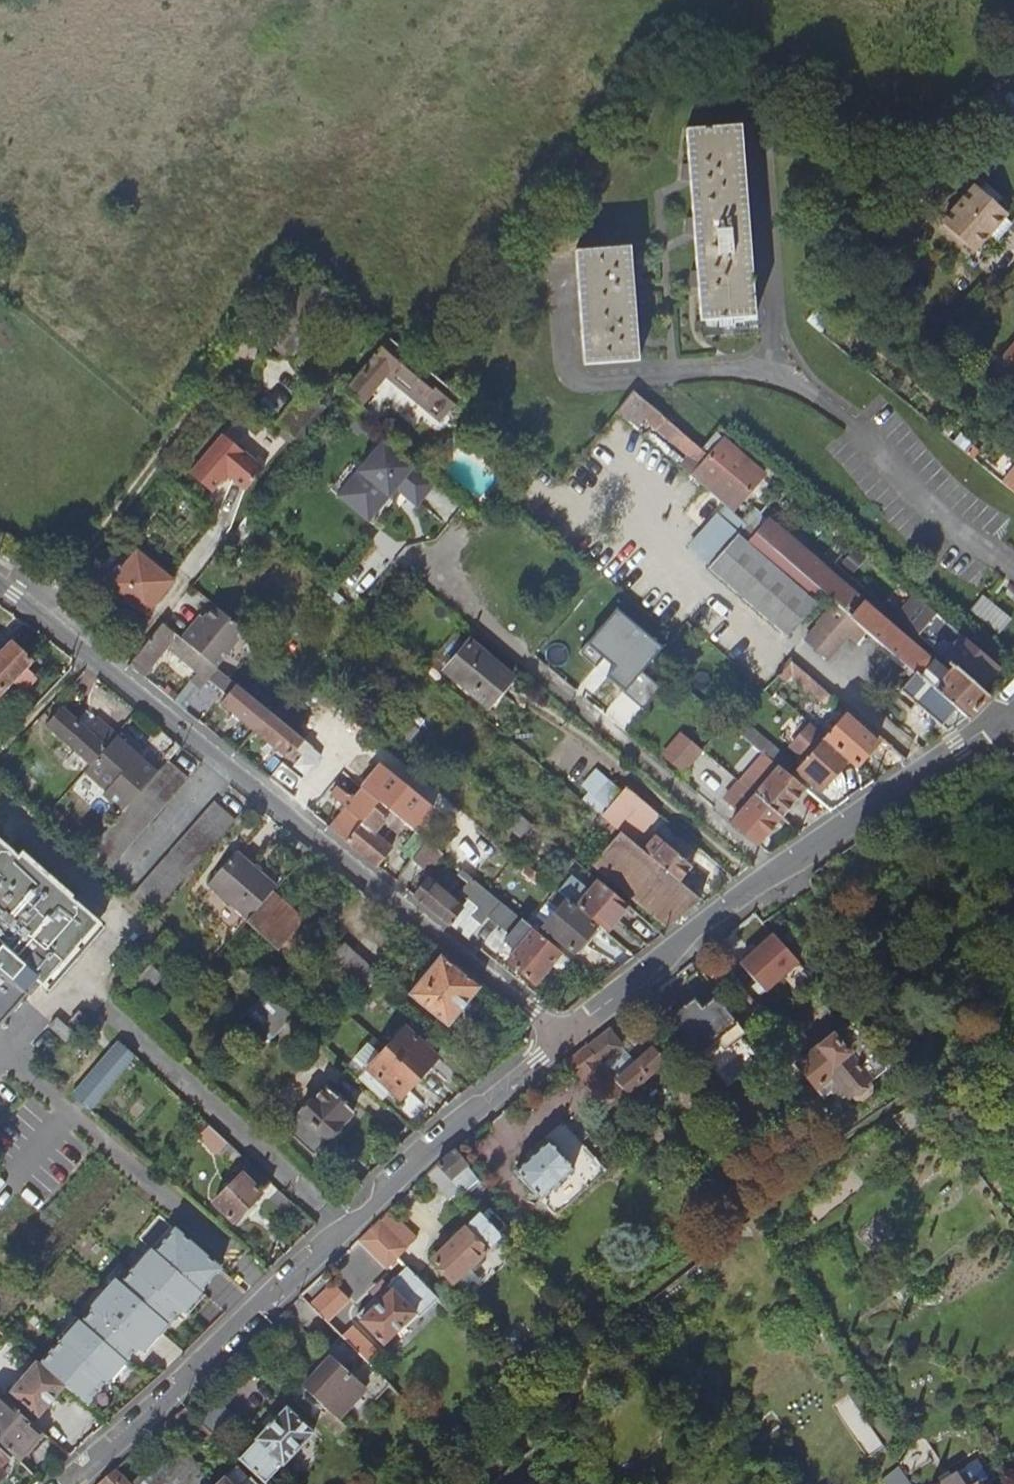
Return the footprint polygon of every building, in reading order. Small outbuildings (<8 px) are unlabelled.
[(746,148),(745,127),(687,130),(689,165),(683,165),(684,178),(691,178),(693,217),(687,218),(687,232),(695,231),(697,271),(691,271),(692,284),(699,284),(701,319),(722,318),(735,317),(756,316),(749,200),(746,148)] [(965,243),(976,252),(1006,216),(989,202),(973,188),(942,224),(946,228),(943,231),(962,246),(965,243)] [(631,246),(575,251),(584,360),(640,355),(638,335),(647,334),(645,321),(637,321),(634,280),(642,279),(641,266),(633,266),(631,246)] [(333,291),(309,272),(263,332),(286,352),(333,291)] [(824,293),(808,313),(820,322),(836,303),(824,293)] [(736,325),(735,317),(722,318),(722,326),(736,325)] [(345,386),(348,388),(361,399),(389,365),(406,379),(401,385),(440,417),(460,393),(427,367),(388,335),(345,386)] [(1004,358),(1013,366),(1013,347),(1004,358)] [(273,418),(296,433),(298,434),(299,433),(301,431),(323,398),(297,383),(273,418)] [(340,397),(358,412),(366,403),(361,399),(348,388),(340,397)] [(616,411),(636,428),(644,417),(657,428),(665,418),(633,390),(616,411)] [(700,448),(665,418),(657,428),(702,466),(703,464),(710,457),(700,448)] [(697,481),(730,509),(748,489),(750,491),(759,481),(746,470),(753,463),(725,440),(728,436),(718,427),(700,448),(710,457),(703,464),(708,468),(697,481)] [(221,467),(241,483),(258,460),(215,428),(184,468),(207,485),(221,467)] [(413,497),(432,474),(380,431),(344,475),(375,500),(392,479),(413,497)] [(375,500),(344,475),(334,486),(365,512),(375,500)] [(741,522),(753,533),(762,523),(750,513),(741,522)] [(967,717),(987,696),(979,688),(933,649),(927,656),(826,569),(767,517),(762,523),(753,533),(754,534),(759,538),(812,583),(835,603),(858,623),(914,672),(919,675),(925,668),(940,680),(933,688),(967,717)] [(803,593),(745,544),(733,534),(705,568),(786,636),(814,603),(803,593)] [(759,538),(754,534),(745,544),(803,593),(812,583),(759,538)] [(143,608),(170,573),(166,570),(132,544),(106,579),(143,608)] [(894,615),(933,649),(979,688),(995,669),(974,652),(977,649),(913,594),(894,615)] [(858,623),(835,603),(804,638),(828,657),(858,623)] [(182,638),(216,666),(246,631),(215,606),(199,625),(195,622),(182,638)] [(598,666),(647,706),(664,686),(644,669),(665,645),(619,606),(583,648),(600,663),(598,666)] [(128,664),(143,676),(165,647),(197,671),(191,679),(202,688),(218,668),(216,666),(182,638),(163,622),(128,664)] [(487,701),(511,674),(470,640),(447,667),(487,701)] [(33,661),(16,644),(1,659),(0,659),(0,697),(33,661)] [(830,696),(814,682),(791,662),(777,677),(786,686),(793,679),(822,704),(830,696)] [(219,686),(228,675),(219,668),(211,678),(219,686)] [(966,717),(967,717),(933,688),(919,675),(914,672),(899,689),(948,730),(966,717)] [(222,699),(223,701),(232,690),(227,686),(232,679),(228,675),(219,686),(228,693),(222,699)] [(269,710),(232,679),(227,686),(232,690),(223,701),(256,727),(269,710)] [(290,691),(272,713),(284,722),(301,701),(290,691)] [(92,764),(117,736),(96,717),(85,729),(64,710),(50,727),(92,764)] [(269,710),(256,727),(290,755),(296,747),(306,755),(313,747),(284,722),(272,713),(269,710)] [(825,736),(848,756),(857,764),(876,742),(844,714),(825,736)] [(794,744),(807,756),(799,766),(770,743),(768,745),(758,736),(751,745),(777,766),(804,789),(810,782),(819,789),(848,756),(825,736),(820,732),(810,724),(794,744)] [(700,750),(680,734),(662,755),(682,771),(700,750)] [(117,736),(92,764),(87,769),(108,789),(104,793),(123,811),(159,772),(117,736)] [(1000,755),(1013,769),(1013,753),(1000,755)] [(89,852),(108,869),(188,778),(169,761),(89,852)] [(804,789),(777,766),(768,777),(756,766),(742,783),(754,793),(781,816),(804,789)] [(723,797),(739,810),(754,793),(742,783),(738,779),(723,797)] [(604,816),(624,833),(636,844),(660,815),(628,787),(604,816)] [(368,814),(379,801),(366,791),(356,803),(368,814)] [(781,816),(754,793),(739,810),(731,820),(758,842),(781,816)] [(346,840),(377,865),(392,847),(377,835),(384,826),(396,835),(405,823),(379,801),(368,814),(363,820),(346,840)] [(134,894),(154,912),(234,820),(214,802),(134,894)] [(363,820),(368,814),(356,803),(350,809),(363,820)] [(333,830),(346,840),(363,820),(350,809),(333,830)] [(507,823),(524,837),(534,826),(517,811),(507,823)] [(671,923),(702,900),(680,882),(646,852),(636,844),(624,833),(599,861),(671,923)] [(646,852),(680,882),(695,866),(658,836),(646,852)] [(98,920),(70,895),(68,898),(0,837),(0,1011),(10,1000),(16,1005),(27,993),(25,991),(36,978),(42,984),(98,920)] [(429,841),(412,861),(429,874),(444,855),(429,841)] [(248,924),(274,895),(278,891),(238,855),(209,888),(248,924)] [(543,879),(530,868),(525,874),(538,885),(543,879)] [(472,877),(462,869),(458,875),(468,883),(472,877)] [(501,901),(472,877),(468,883),(462,889),(491,913),(501,901)] [(416,898),(451,926),(465,910),(430,882),(416,898)] [(631,908),(601,883),(579,909),(600,927),(609,935),(631,908)] [(600,927),(579,909),(559,893),(549,906),(559,914),(546,930),(576,954),(600,927)] [(274,895),(248,924),(281,954),(308,924),(274,895)] [(501,901),(491,913),(489,915),(510,932),(504,938),(517,949),(508,959),(535,981),(560,950),(501,901)] [(798,963),(772,933),(737,964),(763,994),(798,963)] [(361,998),(373,984),(381,976),(346,944),(324,966),(361,998)] [(481,987),(442,957),(412,994),(451,1025),(481,987)] [(270,995),(265,991),(246,1012),(251,1017),(270,995)] [(294,1017),(270,995),(251,1017),(274,1038),(294,1017)] [(691,998),(669,1015),(702,1056),(717,1044),(722,1051),(745,1033),(715,996),(699,1008),(691,998)] [(78,1029),(87,1018),(80,1011),(70,1022),(78,1029)] [(74,1034),(57,1019),(50,1028),(66,1042),(74,1034)] [(884,1064),(847,1022),(794,1064),(820,1098),(835,1086),(845,1097),(848,1095),(852,1100),(856,1100),(866,1093),(867,1088),(862,1083),(884,1064)] [(611,1023),(590,1040),(617,1071),(632,1087),(668,1054),(666,1051),(672,1046),(662,1036),(656,1042),(654,1040),(639,1053),(631,1061),(617,1046),(625,1039),(611,1023)] [(408,1029),(372,1070),(404,1099),(441,1059),(408,1029)] [(639,1053),(625,1039),(617,1046),(631,1061),(639,1053)] [(590,1040),(570,1056),(598,1087),(617,1071),(590,1040)] [(75,1093),(91,1108),(135,1056),(119,1042),(75,1093)] [(295,1122),(323,1148),(332,1138),(338,1139),(343,1134),(342,1128),(355,1114),(328,1088),(295,1122)] [(208,1125),(198,1117),(190,1126),(199,1134),(208,1125)] [(548,1133),(515,1165),(557,1210),(608,1164),(566,1118),(550,1132),(548,1133)] [(323,1148),(295,1122),(287,1131),(315,1156),(323,1148)] [(199,1134),(198,1136),(217,1154),(218,1153),(228,1143),(208,1125),(199,1134)] [(243,1157),(228,1143),(218,1153),(233,1167),(243,1157)] [(441,1158),(440,1158),(445,1163),(458,1178),(463,1174),(459,1168),(470,1158),(458,1144),(441,1158)] [(439,1159),(427,1170),(431,1175),(445,1163),(440,1158),(439,1159)] [(272,1184),(251,1165),(212,1205),(234,1226),(272,1184)] [(472,1193),(486,1209),(491,1204),(476,1189),(472,1193)] [(138,1197),(16,1337),(103,1409),(239,1283),(138,1197)] [(482,1209),(434,1252),(452,1274),(468,1259),(472,1264),(486,1250),(482,1246),(500,1229),(482,1209)] [(385,1212),(372,1225),(398,1251),(410,1238),(385,1212)] [(372,1225),(361,1236),(387,1262),(398,1251),(372,1225)] [(440,1293),(409,1262),(390,1281),(394,1285),(380,1298),(377,1293),(359,1311),(364,1316),(362,1318),(384,1341),(417,1308),(421,1313),(440,1293)] [(334,1282),(312,1303),(330,1320),(351,1299),(334,1282)] [(306,1383),(324,1399),(341,1414),(369,1386),(375,1392),(391,1376),(348,1333),(332,1350),(333,1352),(306,1383)] [(65,1387),(37,1363),(11,1393),(39,1418),(65,1387)] [(324,1399),(306,1383),(298,1391),(316,1408),(324,1399)] [(21,1457),(44,1432),(0,1393),(0,1437),(21,1457)] [(837,1404),(872,1457),(886,1448),(851,1395),(837,1404)] [(349,1421),(341,1414),(324,1399),(316,1408),(340,1431),(349,1421)] [(187,1404),(175,1414),(201,1438),(212,1427),(187,1404)] [(267,1477),(270,1479),(315,1429),(288,1404),(242,1453),(245,1456),(267,1477)] [(202,1415),(218,1430),(226,1422),(210,1407),(202,1415)] [(101,1479),(105,1483),(182,1483),(203,1464),(178,1439),(133,1480),(118,1463),(101,1479)] [(910,1446),(903,1457),(909,1466),(922,1457),(913,1444),(910,1446)] [(11,1474),(2,1466),(10,1458),(0,1448),(0,1483),(2,1483),(11,1474)] [(942,1479),(946,1483),(987,1483),(983,1478),(994,1472),(983,1455),(942,1479)] [(267,1477),(245,1456),(241,1460),(263,1481),(267,1477)] [(909,1466),(903,1457),(889,1481),(892,1483),(916,1483),(919,1482),(909,1466)] [(263,1481),(241,1460),(219,1483),(265,1483),(263,1481)]
